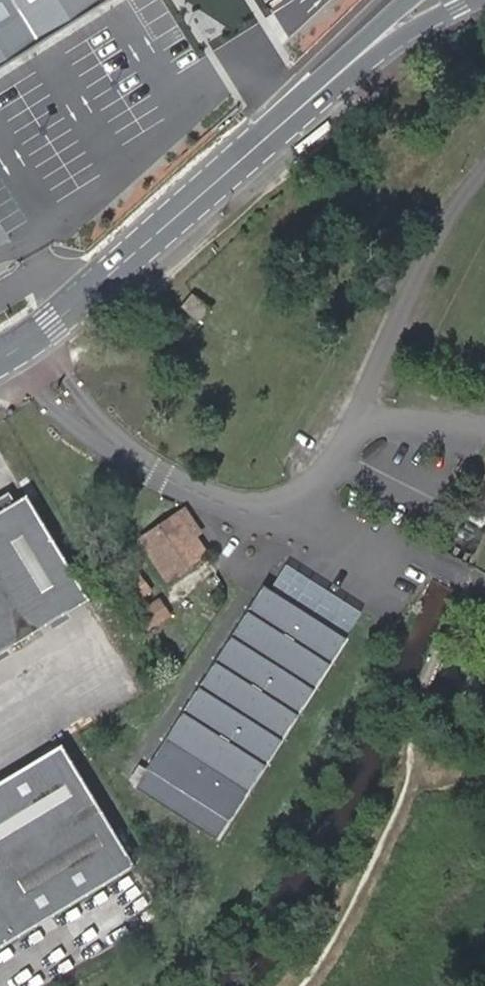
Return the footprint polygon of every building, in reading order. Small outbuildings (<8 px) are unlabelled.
[(108,0),(0,0),(0,68),(108,0)] [(191,296),(180,307),(193,319),(204,307),(191,296)] [(88,602),(26,499),(0,515),(0,654),(88,602)] [(185,514),(179,518),(194,541),(201,537),(185,514)] [(194,541),(179,518),(140,543),(167,581),(204,557),(194,541)] [(278,564),(262,589),(345,642),(361,617),(278,564)] [(345,642),(262,589),(144,771),(145,772),(134,792),(215,844),(227,825),(228,825),(345,642)] [(61,747),(0,784),(0,951),(135,869),(61,747)]
